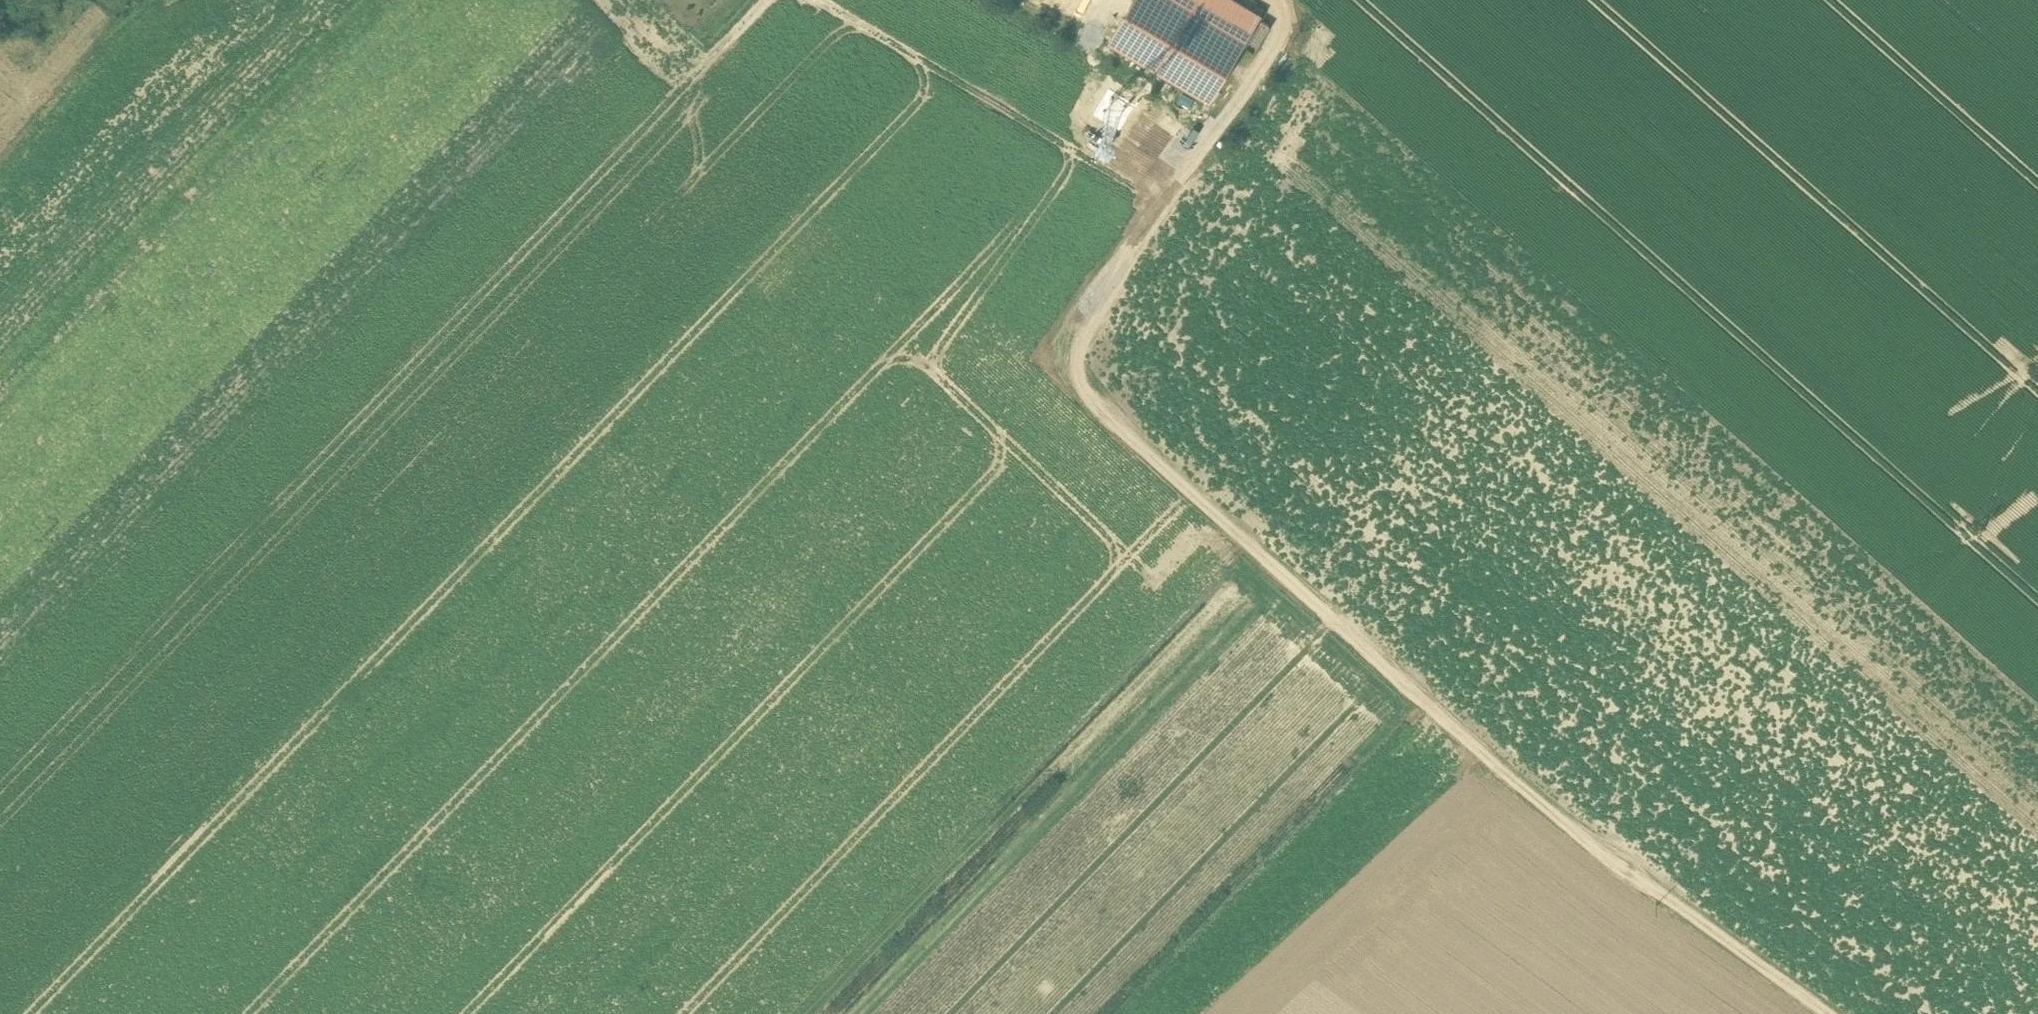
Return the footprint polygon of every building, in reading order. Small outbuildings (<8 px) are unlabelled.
[(1112,40),(1210,99),(1244,43),(1171,0),(1136,0),(1112,40)] [(1244,43),(1260,16),(1234,0),(1171,0),(1244,43)]
